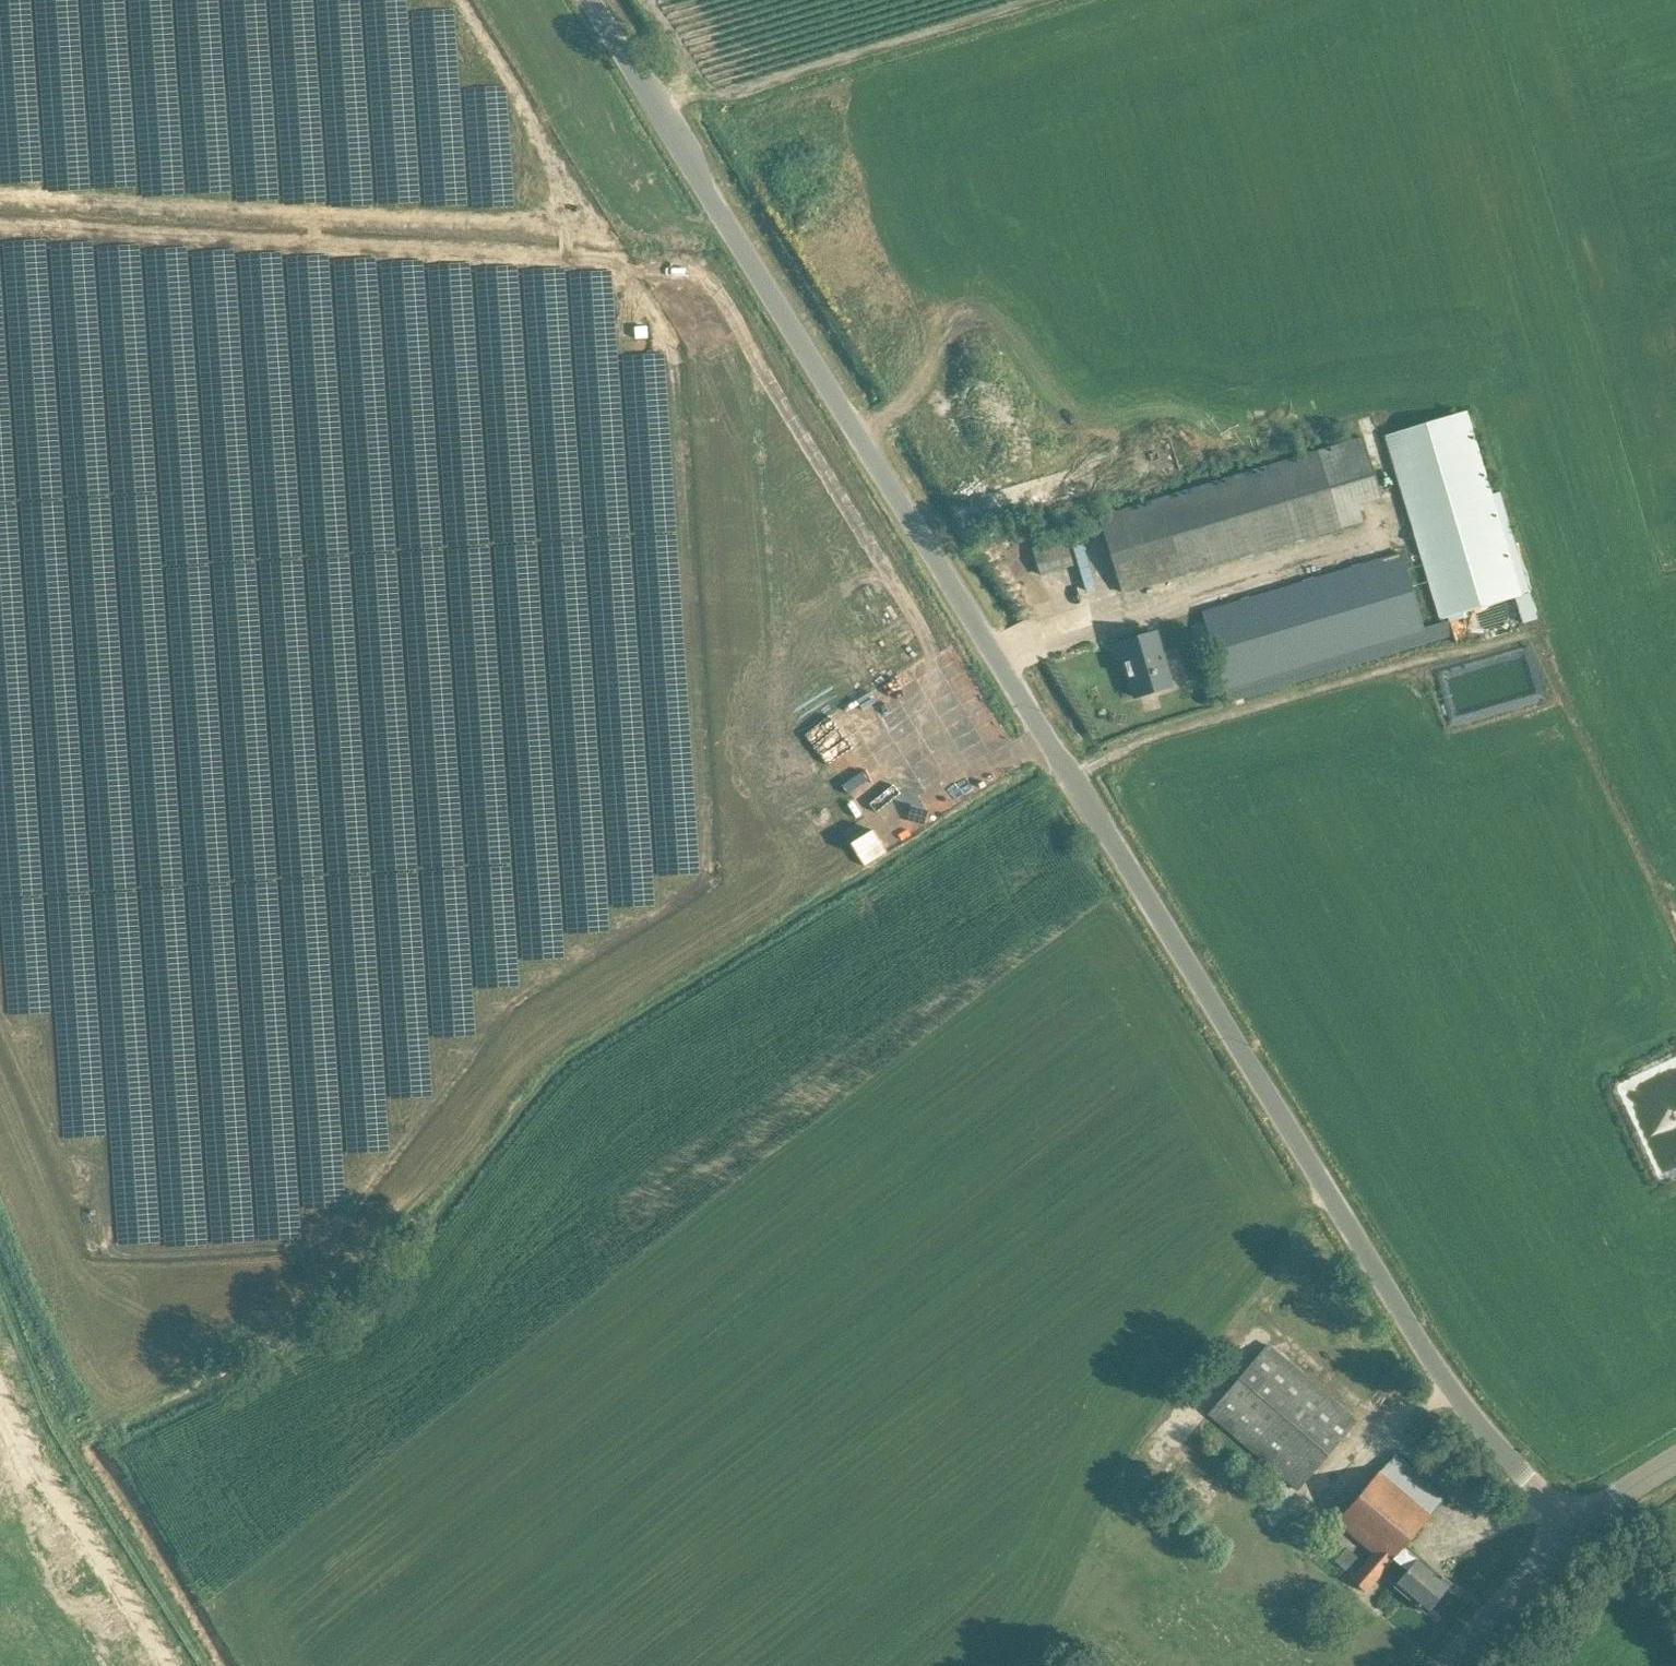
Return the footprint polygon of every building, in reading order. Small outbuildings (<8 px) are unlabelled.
[(1146,480),(1072,526),(1095,563),(1169,517),(1146,480)] [(1155,633),(1123,642),(1127,655),(1123,656),(1135,697),(1171,687),(1155,633)] [(1268,1345),(1253,1361),(1208,1414),(1297,1491),(1357,1421),(1268,1345)] [(1395,1454),(1381,1470),(1336,1523),(1372,1554),(1350,1579),(1364,1591),(1391,1560),(1392,1561),(1406,1545),(1446,1497),(1395,1454)] [(1450,1584),(1406,1545),(1392,1561),(1406,1572),(1394,1586),(1426,1613),(1450,1584)]
